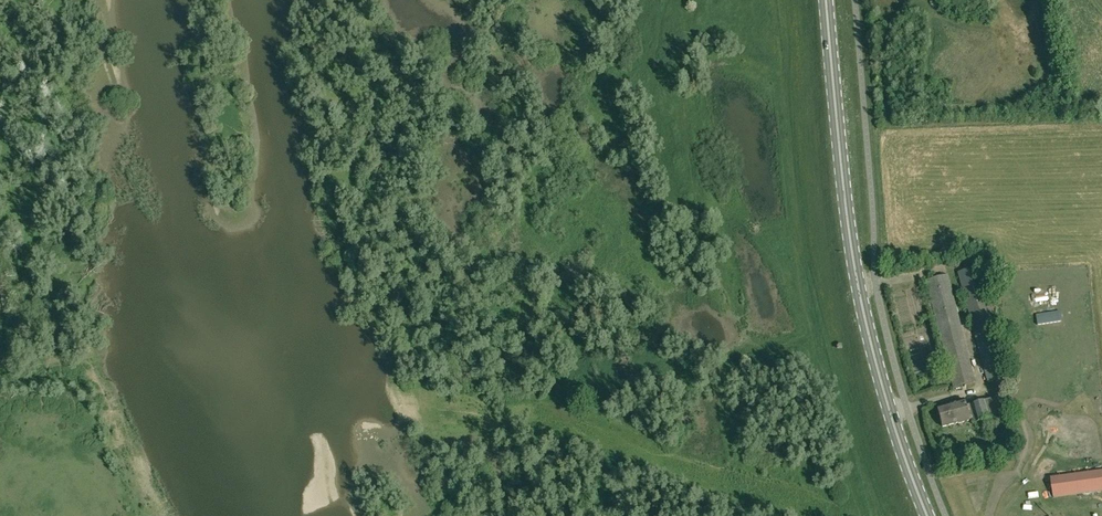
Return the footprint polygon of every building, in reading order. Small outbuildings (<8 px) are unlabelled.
[(958,273),(988,382),(1009,377),(979,267),(958,273)] [(948,275),(926,281),(954,388),(975,382),(948,275)] [(1061,312),(1037,315),(1038,325),(1062,322),(1061,312)] [(1009,394),(972,404),(977,422),(1009,413),(1007,408),(1012,406),(1009,394)] [(964,399),(938,407),(943,428),(969,419),(964,399)] [(1052,478),(1055,497),(1101,491),(1101,471),(1052,478)]
